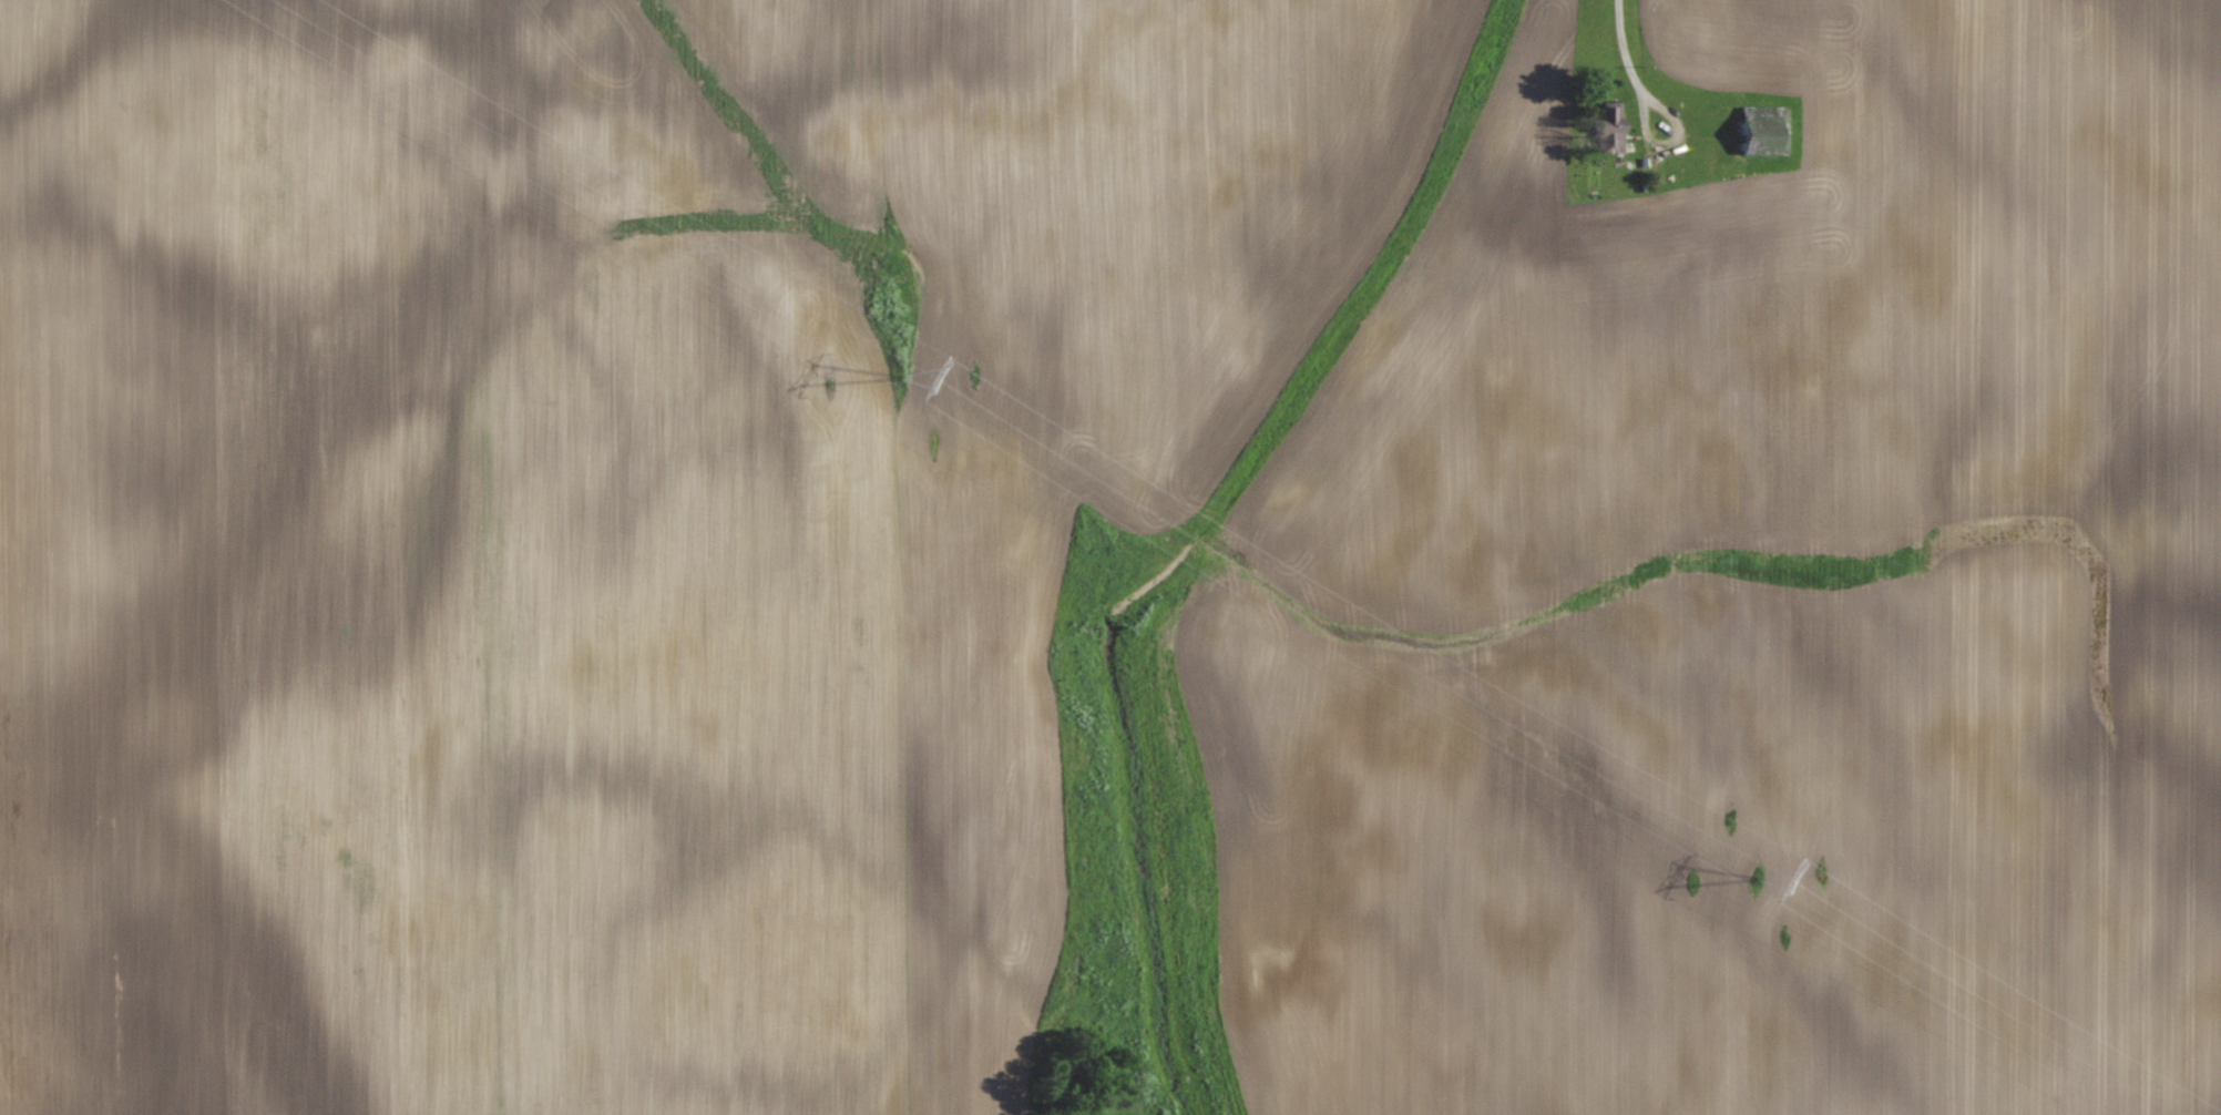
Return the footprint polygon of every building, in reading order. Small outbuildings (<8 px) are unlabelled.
[(1789,155),(1789,134),(1784,134),(1785,117),(1773,117),(1773,108),(1746,108),(1745,154),(1789,155)]
